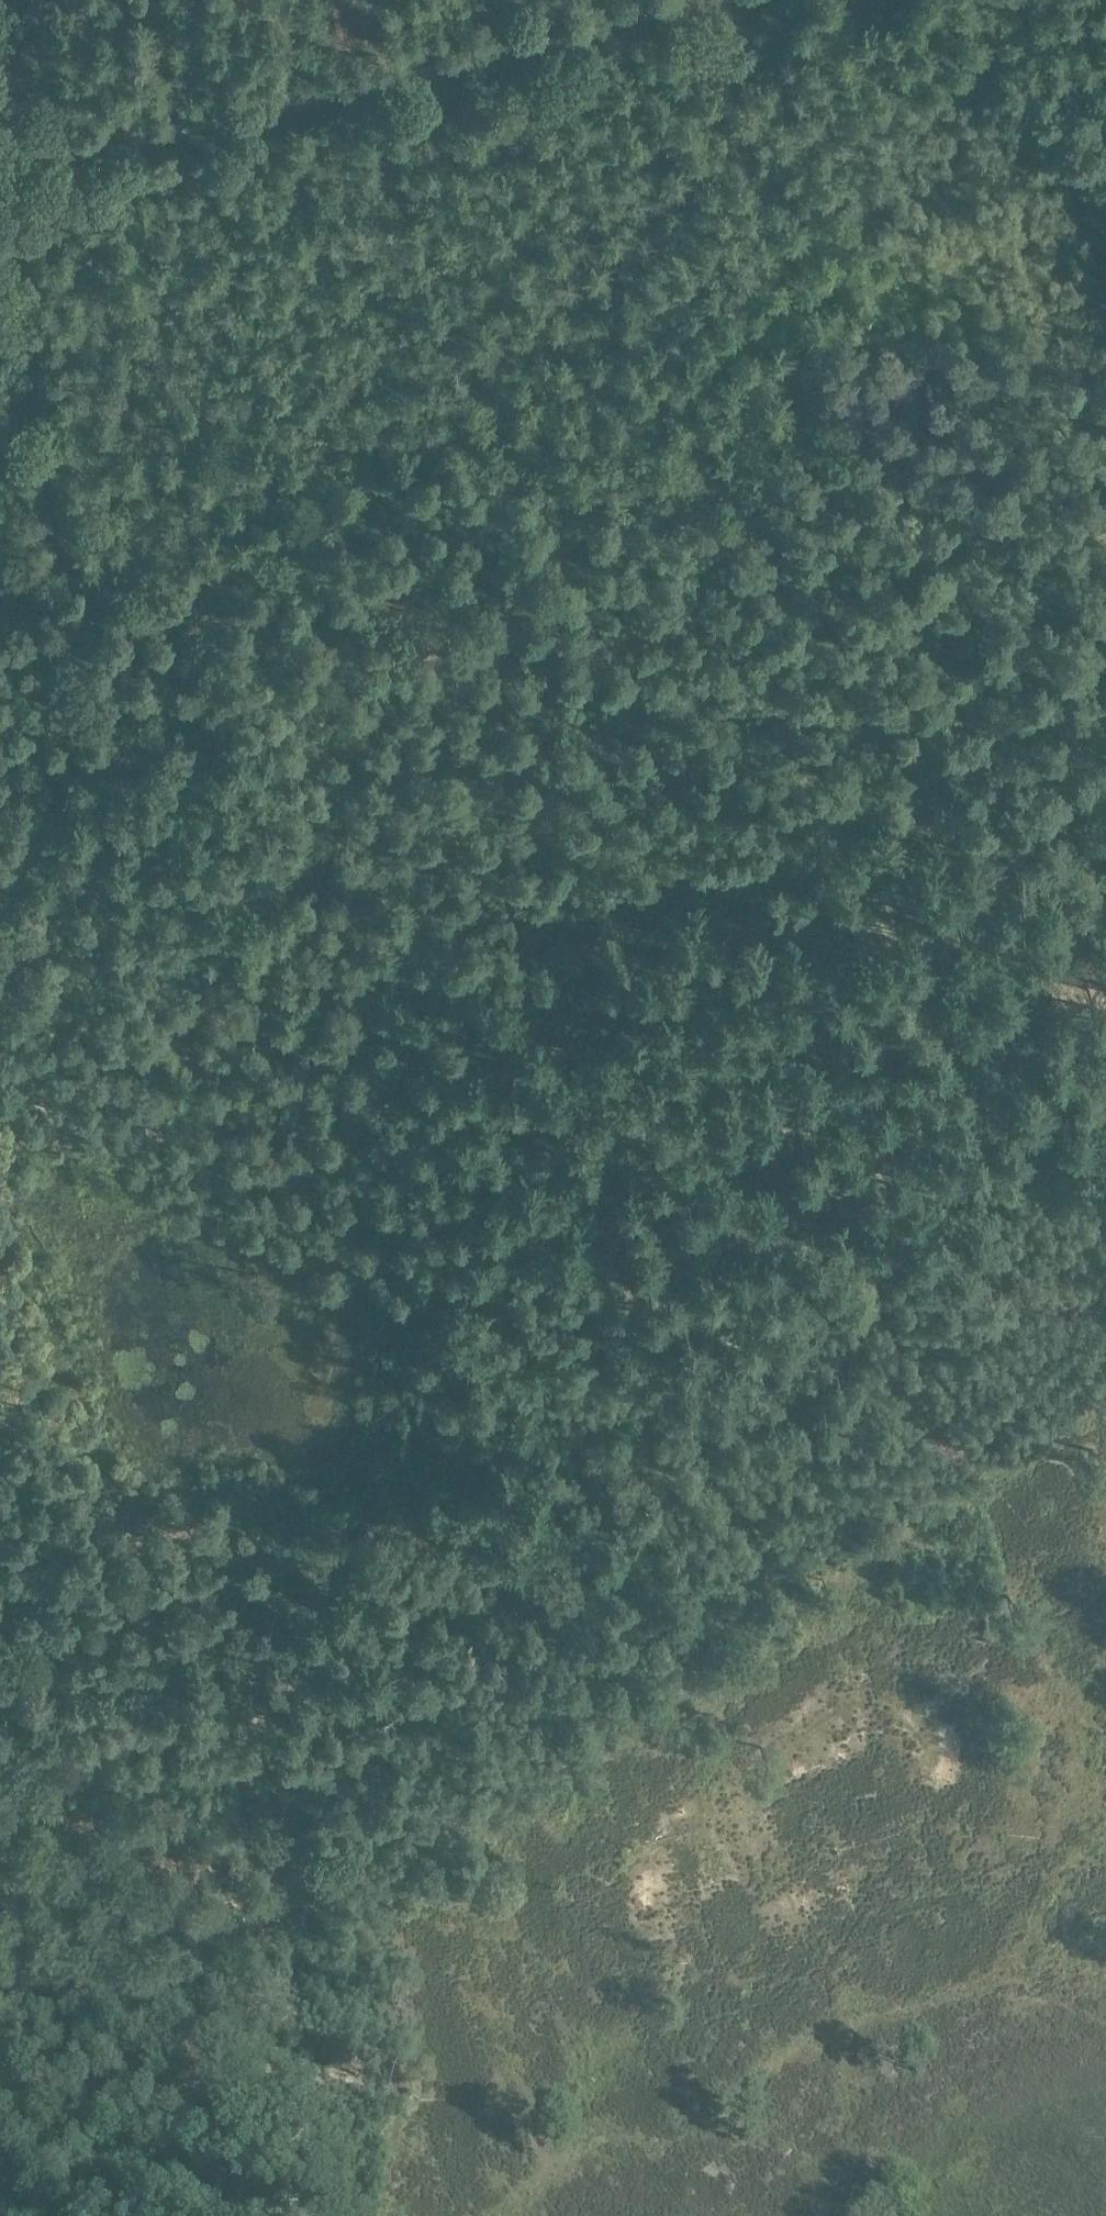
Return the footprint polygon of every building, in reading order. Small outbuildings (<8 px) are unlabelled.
[(224,2178),(207,2176),(203,2205),(220,2206),(224,2178)]
